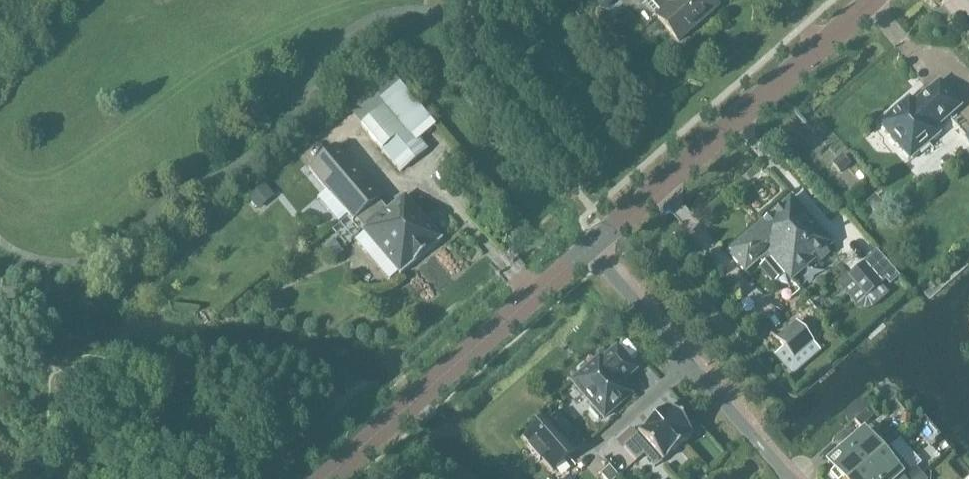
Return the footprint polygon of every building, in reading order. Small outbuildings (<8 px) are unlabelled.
[(597,6),(600,9),(605,10),(612,4),(612,0),(598,0),(598,1),(597,6)] [(645,4),(655,17),(678,43),(718,7),(712,0),(650,0),(645,4)] [(913,104),(910,101),(909,99),(880,124),(890,136),(890,140),(895,146),(899,146),(909,158),(938,134),(934,128),(960,106),(939,82),(913,104)] [(355,123),(359,127),(400,172),(427,149),(381,100),(355,123)] [(336,146),(310,170),(401,274),(442,238),(404,194),(390,208),(336,146)] [(833,165),(840,173),(850,164),(843,156),(833,165)] [(262,182),(247,195),(257,207),(273,194),(262,182)] [(875,196),(867,204),(873,210),(881,203),(875,196)] [(771,259),(785,274),(800,290),(791,280),(815,259),(818,264),(830,254),(826,250),(832,245),(791,198),(760,225),(772,240),(762,249),(771,259)] [(774,283),(785,274),(771,259),(762,249),(772,240),(760,225),(728,253),(745,272),(759,260),(763,265),(760,268),(774,283)] [(334,239),(324,247),(334,260),(344,252),(334,239)] [(879,252),(848,277),(865,298),(879,286),(886,280),(890,284),(892,282),(899,276),(879,252)] [(771,331),(770,332),(783,347),(793,359),(812,342),(796,323),(777,339),(771,331)] [(581,374),(572,382),(593,406),(590,409),(598,419),(601,416),(604,419),(631,395),(619,381),(623,377),(626,379),(636,370),(617,348),(602,361),(599,358),(590,366),(586,364),(580,370),(581,374)] [(639,435),(624,448),(636,462),(644,455),(655,467),(662,462),(693,436),(668,407),(637,434),(639,435)] [(542,459),(553,471),(576,451),(565,439),(574,431),(558,413),(549,421),(547,418),(524,438),(532,447),(529,449),(540,462),(542,459)] [(854,422),(860,429),(870,420),(864,414),(854,422)] [(900,414),(899,423),(908,424),(908,415),(900,414)] [(882,454),(864,432),(838,455),(839,456),(842,459),(830,474),(834,478),(853,478),(882,454)] [(919,477),(913,471),(911,472),(890,447),(882,454),(853,478),(917,478),(919,477)] [(609,465),(602,472),(608,478),(614,478),(618,476),(609,465)]
